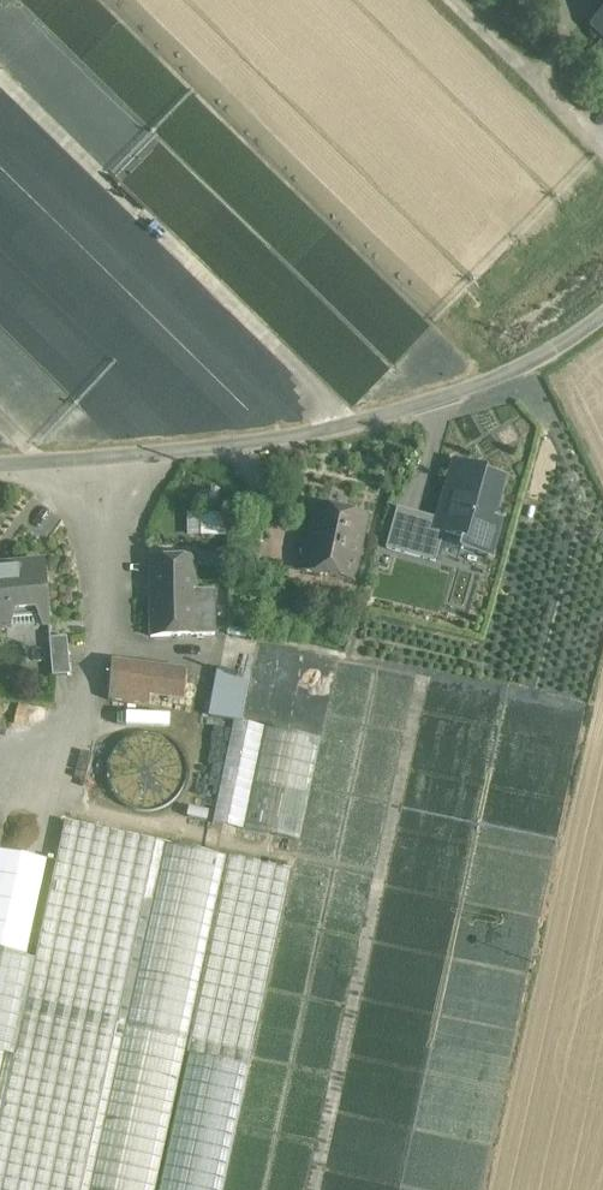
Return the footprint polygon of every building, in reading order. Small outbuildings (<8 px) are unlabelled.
[(591,26),(602,38),(602,13),(591,26)] [(486,472),(455,463),(436,531),(464,539),(461,548),(491,557),(501,522),(493,520),(504,480),(485,474),(486,472)] [(369,517),(315,505),(308,538),(362,549),(369,517)] [(362,549),(308,538),(301,571),(355,582),(362,549)] [(197,557),(150,559),(151,638),(214,635),(214,591),(197,591),(197,557)] [(0,567),(0,630),(8,629),(8,620),(50,617),(45,564),(0,567)] [(67,639),(50,640),(53,677),(70,676),(67,639)] [(335,683),(241,667),(241,666),(219,661),(216,677),(218,678),(215,696),(235,700),(232,713),(325,731),(335,683)] [(187,672),(113,663),(110,700),(149,705),(150,695),(185,700),(187,672)] [(323,737),(236,720),(214,821),(301,840),(323,737)] [(65,823),(36,961),(15,1057),(0,1127),(0,1189),(82,1189),(113,1046),(119,1048),(121,1039),(124,1039),(127,1023),(118,1021),(157,842),(65,823)] [(91,1189),(156,1189),(228,857),(166,844),(127,1023),(124,1039),(91,1189)] [(160,1189),(223,1189),(292,870),(232,859),(160,1189)] [(0,953),(0,1054),(15,1057),(36,961),(0,953)] [(15,1057),(0,1054),(0,1127),(15,1057)]
